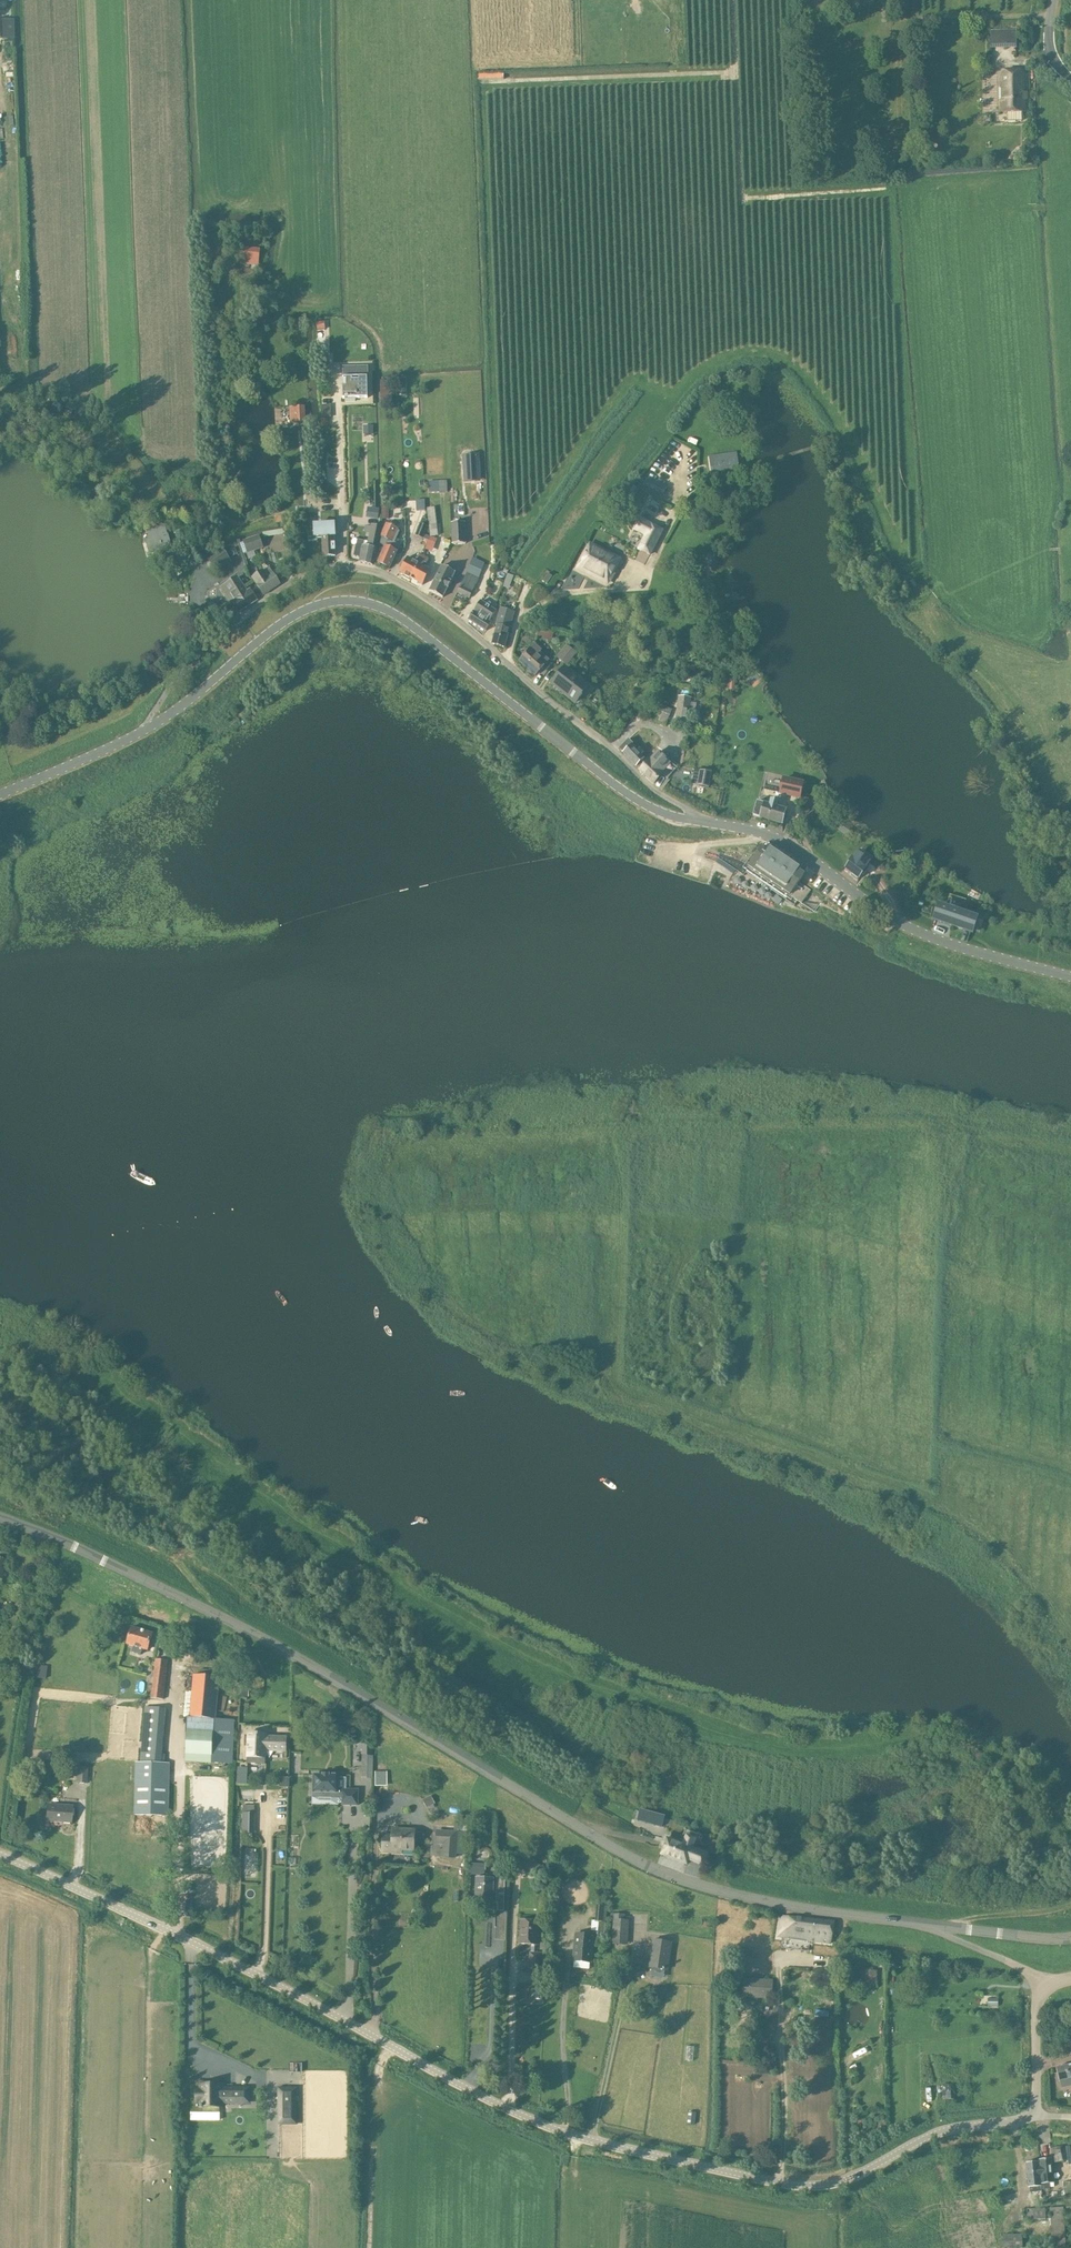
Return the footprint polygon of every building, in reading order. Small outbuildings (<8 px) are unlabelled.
[(0,20),(0,38),(14,38),(13,20),(0,20)] [(1015,31),(1004,31),(1004,46),(1016,46),(1015,31)] [(1000,112),(1025,112),(1024,73),(999,74),(1000,112)] [(886,144),(872,144),(873,153),(886,153),(886,144)] [(345,377),(343,377),(343,398),(367,398),(367,377),(367,369),(345,369),(345,377)] [(391,380),(381,380),(381,388),(391,388),(391,380)] [(392,389),(381,389),(381,398),(392,398),(392,389)] [(322,417),(331,417),(331,405),(322,405),(322,417)] [(305,406),(290,407),(291,423),(306,422),(305,406)] [(712,473),(739,470),(736,454),(710,458),(712,473)] [(464,482),(480,481),(479,472),(476,472),(475,455),(463,456),(464,482)] [(668,486),(649,477),(645,486),(663,495),(668,486)] [(429,493),(447,492),(447,481),(429,482),(429,493)] [(632,486),(627,493),(633,496),(638,490),(632,486)] [(425,510),(425,499),(416,499),(417,510),(425,510)] [(427,508),(431,536),(438,535),(435,507),(427,508)] [(378,519),(379,509),(368,508),(366,517),(378,519)] [(650,555),(662,530),(640,518),(634,529),(646,535),(639,549),(650,555)] [(420,523),(415,536),(428,540),(430,536),(424,534),(428,526),(426,525),(428,520),(424,519),(422,524),(420,523)] [(465,544),(464,522),(452,523),(453,544),(465,544)] [(314,529),(308,529),(308,541),(317,541),(317,539),(322,538),(323,557),(335,556),(334,529),(336,529),(336,523),(314,524),(314,529)] [(398,544),(395,543),(400,532),(398,531),(398,529),(386,524),(380,537),(381,537),(381,544),(386,546),(378,563),(390,568),(397,551),(396,551),(398,544)] [(171,547),(167,535),(164,525),(146,531),(149,540),(147,541),(150,553),(171,547)] [(376,549),(381,527),(372,525),(367,547),(356,545),(354,554),(361,556),(359,562),(373,565),(376,549)] [(263,548),(259,536),(244,542),(248,553),(263,548)] [(612,572),(617,563),(601,555),(603,551),(591,544),(580,564),(596,572),(594,576),(607,583),(609,580),(611,581),(615,573),(612,572)] [(216,573),(232,562),(223,549),(208,560),(216,573)] [(400,572),(411,579),(423,556),(419,554),(415,562),(408,558),(400,572)] [(423,556),(411,579),(423,585),(431,570),(423,566),(425,563),(427,564),(429,559),(423,556)] [(451,582),(455,573),(442,566),(430,591),(443,598),(448,588),(448,589),(451,582)] [(264,595),(280,584),(272,571),(266,575),(264,571),(253,578),(264,595)] [(467,573),(458,592),(470,598),(479,579),(467,573)] [(547,584),(552,577),(548,573),(542,581),(547,584)] [(508,574),(505,580),(511,583),(514,576),(508,574)] [(238,611),(257,600),(250,590),(247,592),(238,577),(226,585),(235,600),(232,602),(238,611)] [(474,612),(469,620),(486,631),(491,623),(489,622),(496,611),(481,602),(474,612)] [(504,647),(514,612),(501,608),(496,625),(497,626),(493,644),(504,647)] [(222,616),(213,623),(217,629),(226,623),(222,616)] [(539,630),(537,635),(552,639),(553,634),(539,630)] [(567,664),(576,653),(566,646),(560,654),(562,655),(559,658),(567,664)] [(536,675),(547,662),(531,648),(520,660),(536,675)] [(588,687),(564,669),(552,684),(559,689),(560,688),(563,690),(562,691),(576,702),(588,687)] [(679,704),(676,723),(687,724),(689,705),(679,704)] [(657,710),(653,720),(659,723),(665,726),(666,726),(670,716),(657,710)] [(646,725),(630,741),(637,749),(636,750),(644,758),(658,745),(661,742),(646,725)] [(629,739),(619,748),(623,753),(636,766),(644,758),(636,750),(637,749),(630,741),(629,739)] [(652,758),(640,770),(654,783),(661,774),(667,778),(671,775),(677,768),(667,759),(661,765),(657,762),(652,758)] [(700,770),(697,785),(709,787),(712,772),(700,770)] [(783,779),(780,793),(800,797),(803,784),(783,779)] [(771,800),(770,805),(757,802),(753,815),(782,824),(786,810),(778,808),(780,802),(771,800)] [(838,821),(835,827),(842,832),(846,826),(838,821)] [(749,854),(719,857),(744,874),(747,871),(775,890),(794,903),(797,898),(815,911),(823,900),(810,891),(799,883),(804,875),(799,871),(801,870),(800,869),(801,868),(765,843),(761,849),(756,851),(752,856),(749,854)] [(850,863),(845,869),(858,879),(862,875),(863,876),(866,872),(865,871),(870,865),(870,864),(874,858),(861,848),(857,854),(853,859),(850,863)] [(951,895),(948,905),(962,908),(964,899),(951,895)] [(938,907),(934,920),(970,933),(975,920),(938,907)] [(78,1542),(74,1553),(99,1563),(103,1552),(78,1542)] [(141,1655),(142,1649),(148,1650),(153,1633),(132,1627),(127,1644),(133,1646),(132,1652),(141,1655)] [(151,1698),(163,1699),(168,1660),(156,1659),(151,1698)] [(35,1677),(46,1678),(46,1666),(36,1665),(35,1677)] [(189,1717),(216,1720),(220,1677),(193,1675),(189,1717)] [(145,1707),(141,1762),(162,1762),(167,1709),(145,1707)] [(185,1760),(212,1762),(216,1720),(189,1717),(187,1717),(185,1760)] [(235,1721),(216,1720),(212,1762),(212,1763),(233,1765),(235,1721)] [(247,1757),(247,1763),(265,1764),(266,1751),(286,1752),(287,1737),(267,1736),(267,1734),(248,1733),(248,1735),(245,1735),(245,1746),(248,1746),(247,1757)] [(372,1743),(362,1743),(362,1756),(372,1756),(372,1743)] [(373,1778),(373,1756),(363,1756),(362,1778),(373,1778)] [(168,1816),(170,1763),(162,1762),(141,1762),(136,1762),(135,1815),(168,1816)] [(77,1783),(87,1784),(87,1768),(77,1768),(77,1783)] [(375,1771),(375,1786),(387,1786),(387,1771),(375,1771)] [(338,1790),(339,1775),(314,1775),(313,1798),(338,1799),(338,1797),(342,1797),(342,1805),(358,1805),(358,1790),(343,1790),(338,1790)] [(431,1795),(422,1800),(428,1809),(436,1804),(431,1795)] [(72,1806),(47,1804),(46,1821),(71,1823),(72,1806)] [(255,1813),(243,1813),(242,1833),(254,1834),(255,1813)] [(664,1819),(664,1818),(656,1816),(656,1817),(654,1825),(658,1826),(662,1827),(664,1819)] [(393,1830),(393,1835),(383,1834),(382,1852),(393,1853),(393,1848),(413,1849),(414,1831),(393,1830)] [(442,1854),(457,1855),(466,1855),(467,1834),(458,1833),(458,1832),(437,1830),(436,1845),(443,1845),(442,1854)] [(663,1850),(661,1855),(687,1865),(688,1860),(703,1866),(708,1855),(706,1854),(707,1851),(697,1847),(700,1836),(685,1830),(681,1842),(664,1835),(658,1848),(663,1850)] [(245,1877),(257,1878),(258,1849),(246,1849),(245,1877)] [(526,1856),(519,1867),(534,1876),(541,1866),(526,1856)] [(683,1873),(685,1866),(661,1856),(658,1863),(683,1873)] [(471,1875),(485,1876),(485,1863),(472,1863),(471,1875)] [(494,1879),(476,1878),(475,1899),(494,1900),(494,1897),(496,1897),(495,1928),(503,1928),(506,1871),(505,1871),(505,1875),(498,1874),(498,1872),(497,1872),(497,1879),(494,1879)] [(599,1921),(606,1922),(607,1906),(597,1905),(596,1921),(599,1921)] [(625,1914),(613,1914),(612,1944),(628,1945),(629,1920),(625,1920),(625,1914)] [(834,1922),(828,1922),(780,1916),(777,1938),(832,1944),(834,1922)] [(538,1921),(521,1921),(520,1944),(537,1945),(538,1921)] [(596,1945),(603,1946),(606,1922),(599,1921),(596,1945)] [(593,1936),(575,1934),(573,1961),(590,1963),(593,1936)] [(671,1943),(653,1940),(649,1968),(667,1971),(671,1943)] [(529,1971),(542,1971),(543,1953),(529,1952),(529,1971)] [(759,1973),(759,1962),(745,1962),(745,1973),(759,1973)] [(866,1983),(877,1984),(878,1971),(867,1970),(866,1983)] [(772,1981),(744,1980),(743,1996),(771,1998),(772,1981)] [(1056,2068),(1059,2081),(1070,2078),(1070,2065),(1056,2068)] [(210,2085),(210,2082),(196,2082),(196,2087),(191,2087),(191,2107),(205,2107),(205,2113),(219,2113),(219,2107),(223,2107),(223,2103),(248,2103),(248,2089),(223,2089),(223,2085),(210,2085)] [(954,2099),(952,2084),(941,2085),(943,2100),(954,2099)] [(278,2089),(278,2120),(296,2120),(296,2089),(278,2089)] [(689,2112),(687,2124),(694,2125),(696,2113),(689,2112)] [(1069,2159),(1068,2143),(1054,2144),(1056,2160),(1069,2159)] [(1051,2158),(1039,2159),(1039,2161),(1041,2190),(1049,2189),(1049,2183),(1053,2183),(1051,2158)] [(1041,2192),(1041,2190),(1039,2161),(1026,2162),(1028,2188),(1029,2187),(1030,2193),(1041,2192)] [(1063,2207),(1049,2208),(1052,2247),(1066,2247),(1063,2207)] [(1027,2220),(1046,2219),(1045,2208),(1026,2209),(1027,2220)] [(1003,2235),(1003,2247),(1022,2247),(1022,2234),(1003,2235)]
